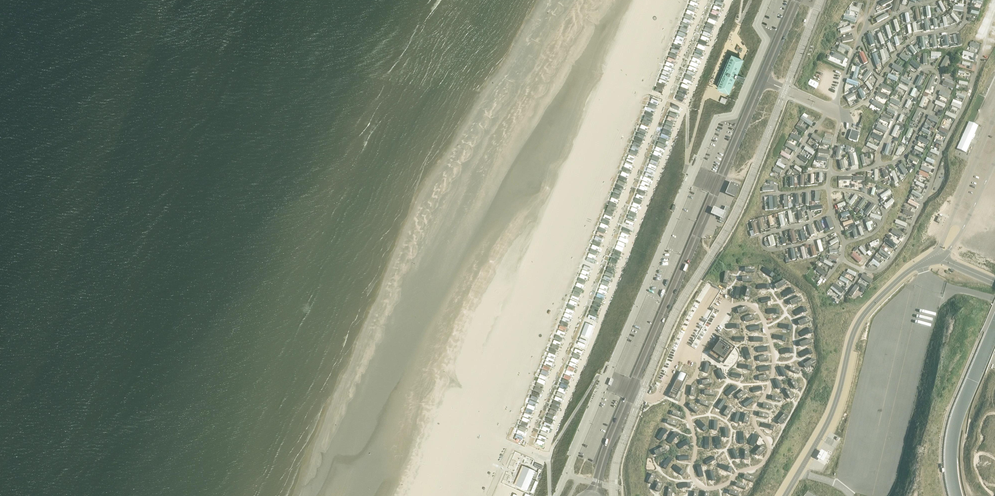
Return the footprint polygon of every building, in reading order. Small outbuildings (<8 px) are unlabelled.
[(937,2),(940,7),(936,9),(938,13),(946,9),(941,0),(937,2)] [(711,32),(719,12),(712,9),(704,30),(711,32)] [(680,48),(693,12),(687,10),(675,44),(674,46),(680,48)] [(875,16),(877,22),(889,16),(886,11),(875,16)] [(954,12),(951,14),(956,22),(959,20),(954,12)] [(903,23),(910,22),(909,13),(901,14),(903,23)] [(852,33),(847,34),(847,36),(842,38),(843,42),(854,39),(852,33)] [(871,45),(875,44),(871,33),(867,35),(871,45)] [(876,35),(879,44),(885,42),(881,33),(876,35)] [(700,39),(695,53),(701,55),(706,41),(700,39)] [(846,54),(847,51),(849,51),(851,47),(840,43),(837,50),(846,54)] [(912,45),(908,47),(914,54),(917,52),(912,45)] [(834,51),(832,55),(844,61),(846,57),(834,51)] [(863,51),(859,53),(864,64),(868,62),(863,51)] [(946,69),(951,60),(948,59),(950,57),(946,55),(940,66),(946,69)] [(719,90),(731,94),(745,61),(733,56),(719,90)] [(912,59),(910,62),(918,69),(920,67),(912,59)] [(972,69),(974,64),(963,61),(961,66),(972,69)] [(891,68),(902,72),(904,68),(893,63),(891,68)] [(853,72),(851,79),(857,80),(860,67),(852,65),(851,71),(853,72)] [(656,90),(663,92),(669,71),(662,69),(656,90)] [(869,69),(862,78),(865,81),(872,72),(869,69)] [(676,99),(682,101),(694,72),(687,70),(676,99)] [(902,76),(900,80),(909,85),(911,81),(902,76)] [(952,88),(955,82),(945,78),(942,85),(952,88)] [(810,79),(808,84),(816,89),(818,84),(810,79)] [(857,98),(854,92),(845,96),(848,102),(857,98)] [(648,106),(644,119),(651,121),(658,100),(652,98),(649,106),(648,106)] [(953,99),(951,105),(960,108),(962,102),(953,99)] [(873,100),(871,104),(883,109),(885,105),(873,100)] [(985,114),(987,109),(977,104),(974,110),(985,114)] [(667,119),(674,121),(677,113),(670,111),(667,119)] [(946,111),(945,114),(955,119),(957,115),(946,111)] [(813,122),(806,118),(808,115),(804,112),(800,119),(811,125),(813,122)] [(882,114),(880,118),(890,123),(892,119),(882,114)] [(633,149),(639,151),(648,122),(642,120),(631,153),(635,154),(635,152),(633,151),(633,149)] [(969,122),(957,149),(966,153),(978,126),(969,122)] [(878,124),(876,129),(886,133),(887,127),(878,124)] [(894,137),(899,126),(896,125),(891,135),(894,137)] [(852,129),(848,139),(857,142),(860,132),(852,129)] [(811,137),(820,142),(822,138),(813,133),(811,137)] [(876,150),(878,147),(868,142),(866,145),(876,150)] [(813,154),(815,151),(805,146),(804,149),(813,154)] [(782,151),(780,154),(789,159),(791,156),(782,151)] [(909,155),(907,160),(917,164),(919,159),(909,155)] [(841,169),(848,168),(846,159),(839,161),(841,169)] [(616,192),(621,194),(630,169),(629,168),(630,165),(627,164),(628,163),(625,162),(613,195),(619,197),(619,196),(615,194),(616,192)] [(928,178),(929,174),(920,170),(918,174),(928,178)] [(640,203),(641,203),(652,174),(650,173),(650,172),(646,171),(633,205),(638,207),(640,203)] [(725,194),(734,198),(739,186),(730,182),(725,194)] [(882,198),(891,192),(889,189),(880,195),(882,198)] [(921,198),(922,195),(913,190),(911,193),(921,198)] [(854,194),(849,203),(852,205),(857,196),(854,194)] [(777,209),(777,196),(769,196),(769,209),(777,209)] [(954,196),(948,210),(952,212),(958,198),(954,196)] [(864,198),(857,206),(861,208),(867,200),(864,198)] [(886,208),(894,201),(892,198),(883,205),(886,208)] [(908,203),(917,207),(919,204),(909,199),(908,203)] [(725,206),(723,212),(720,218),(719,220),(723,222),(729,208),(725,206)] [(725,212),(714,207),(711,213),(723,218),(725,212)] [(629,214),(626,222),(632,225),(635,217),(629,214)] [(938,224),(938,226),(945,228),(949,218),(939,214),(936,223),(938,224)] [(893,228),(891,232),(900,237),(902,234),(893,228)] [(596,236),(589,256),(594,258),(594,259),(587,257),(586,260),(593,262),(596,254),(596,255),(603,234),(601,234),(600,237),(596,236)] [(773,235),(768,237),(771,246),(776,244),(773,235)] [(611,281),(621,250),(614,249),(609,266),(608,266),(604,279),(611,281)] [(887,259),(890,255),(881,249),(878,252),(887,259)] [(818,266),(816,269),(824,276),(827,272),(818,266)] [(762,271),(772,278),(774,274),(765,267),(762,271)] [(861,278),(871,283),(873,279),(863,274),(861,278)] [(600,307),(609,281),(603,279),(598,292),(593,304),(600,307)] [(785,280),(776,285),(778,289),(787,284),(785,280)] [(576,282),(558,333),(565,336),(583,284),(576,282)] [(712,305),(721,290),(720,290),(713,285),(705,297),(705,302),(711,306),(712,305)] [(784,297),(795,292),(793,288),(782,293),(784,297)] [(921,292),(918,302),(931,306),(934,295),(921,292)] [(802,301),(800,297),(791,301),(793,305),(802,301)] [(908,309),(910,300),(896,297),(894,307),(908,309)] [(915,315),(929,317),(930,306),(917,304),(915,315)] [(588,317),(595,319),(599,308),(592,306),(588,317)] [(796,316),(807,311),(805,307),(794,312),(796,316)] [(904,322),(907,312),(891,307),(889,316),(891,316),(891,319),(904,322)] [(927,320),(928,318),(915,315),(912,326),(928,329),(930,321),(927,320)] [(809,317),(799,321),(801,326),(811,322),(809,317)] [(901,333),(903,323),(887,319),(886,324),(889,325),(887,330),(901,333)] [(801,337),(813,332),(811,328),(800,333),(801,337)] [(886,332),(885,342),(899,344),(900,334),(886,332)] [(556,335),(553,342),(560,345),(563,338),(556,335)] [(578,344),(585,346),(587,340),(580,338),(578,344)] [(729,354),(730,354),(734,348),(720,338),(717,343),(718,344),(713,352),(721,358),(720,359),(724,362),(729,354)] [(879,358),(882,344),(868,341),(865,355),(879,358)] [(883,345),(880,358),(895,361),(897,348),(883,345)] [(743,348),(747,360),(751,358),(747,347),(743,348)] [(570,380),(581,351),(575,348),(571,361),(570,361),(564,378),(570,380)] [(801,358),(813,353),(811,349),(800,353),(801,358)] [(918,363),(920,353),(907,349),(904,360),(918,363)] [(814,359),(805,364),(807,368),(816,362),(814,359)] [(915,375),(917,365),(904,362),(902,372),(915,375)] [(787,376),(782,367),(778,369),(783,378),(787,376)] [(859,381),(865,382),(868,368),(862,367),(861,371),(859,381)] [(721,380),(725,378),(720,370),(716,372),(721,380)] [(675,400),(687,375),(680,372),(669,397),(675,400)] [(901,373),(899,383),(912,386),(915,376),(901,373)] [(536,381),(530,403),(537,405),(545,380),(539,378),(537,382),(536,381)] [(790,382),(795,389),(799,386),(794,380),(790,382)] [(859,383),(856,392),(861,394),(864,385),(859,383)] [(725,393),(728,396),(737,389),(734,385),(725,393)] [(909,398),(912,388),(899,385),(896,395),(909,398)] [(789,389),(785,392),(790,399),(794,396),(789,389)] [(739,400),(745,395),(743,391),(736,396),(739,400)] [(745,407),(753,402),(751,398),(743,404),(745,407)] [(720,410),(726,402),(722,399),(716,407),(720,410)] [(871,399),(869,414),(879,416),(882,401),(871,399)] [(699,410),(693,405),(690,408),(696,414),(699,410)] [(524,416),(531,418),(534,409),(527,407),(524,416)] [(549,408),(541,434),(539,434),(537,443),(543,445),(547,433),(549,433),(556,411),(549,408)] [(727,417),(732,410),(728,408),(723,414),(727,417)] [(785,413),(778,421),(782,424),(789,416),(785,413)] [(863,432),(866,415),(858,414),(855,434),(857,434),(858,431),(863,432)] [(519,429),(526,430),(529,418),(523,416),(522,420),(521,420),(519,429)] [(699,419),(696,422),(704,431),(707,428),(699,419)] [(660,441),(668,431),(664,428),(657,438),(660,441)] [(670,444),(678,435),(675,432),(667,441),(670,444)] [(758,435),(754,434),(749,445),(753,446),(758,435)] [(680,449),(690,443),(688,439),(677,445),(680,449)] [(885,443),(882,453),(895,456),(898,446),(885,443)] [(759,455),(765,450),(762,446),(756,452),(759,455)] [(667,451),(665,447),(659,450),(656,451),(658,455),(667,451)] [(831,457),(819,450),(815,459),(826,465),(831,457)] [(882,454),(880,465),(893,468),(895,457),(882,454)] [(713,456),(704,460),(706,465),(715,460),(713,456)] [(669,457),(662,467),(665,469),(672,459),(669,457)] [(672,468),(682,476),(684,472),(675,464),(672,468)] [(719,468),(730,473),(732,469),(721,464),(719,468)] [(879,466),(877,476),(893,480),(894,474),(891,473),(893,469),(879,466)] [(521,470),(512,489),(525,495),(534,475),(521,470)] [(876,478),(875,489),(888,491),(890,480),(876,478)]
